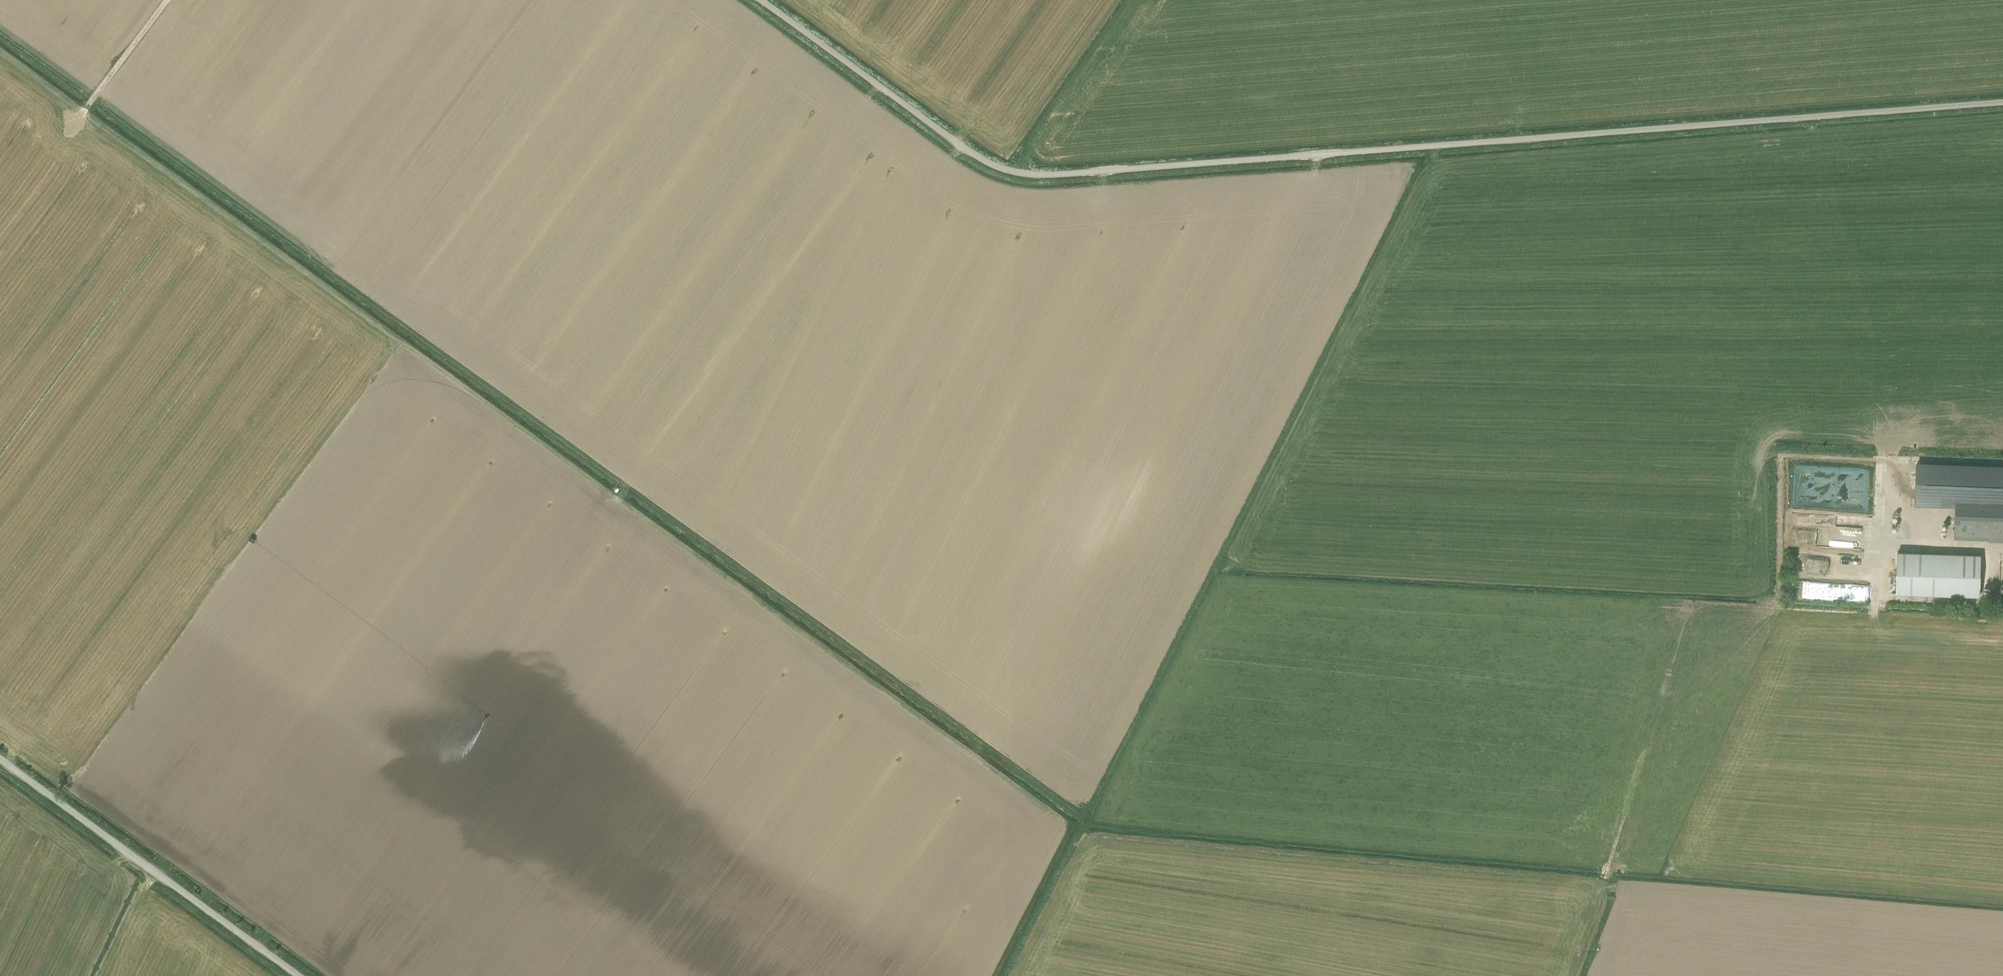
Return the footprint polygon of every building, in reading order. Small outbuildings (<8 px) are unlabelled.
[(2002,541),(2002,489),(1955,487),(1953,539),(2002,541)] [(1796,542),(1830,544),(1831,530),(1797,528),(1796,542)] [(1896,593),(1979,596),(1980,554),(1897,551),(1896,593)] [(1801,558),(1802,574),(1819,573),(1819,567),(1814,567),(1814,557),(1801,558)]
